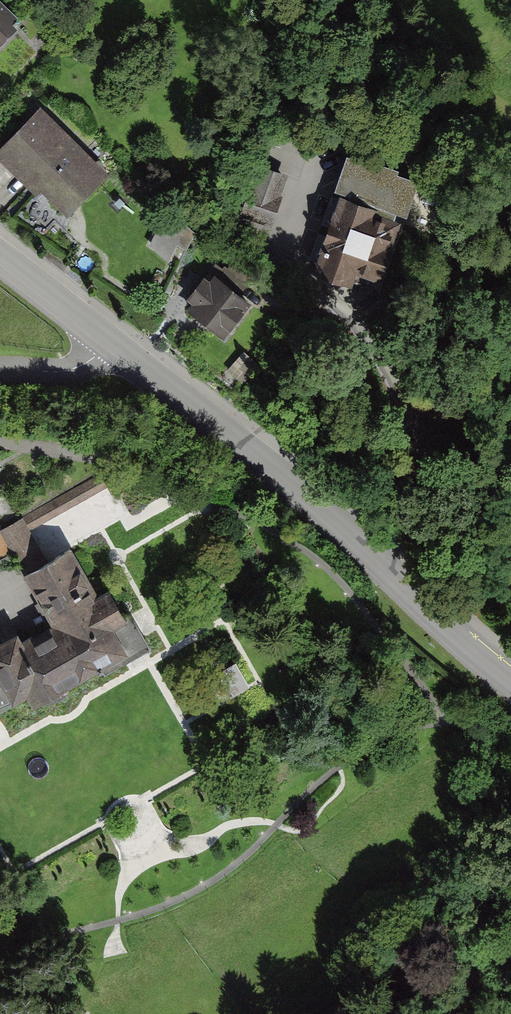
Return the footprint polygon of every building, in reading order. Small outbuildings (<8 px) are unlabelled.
[(3,49),(23,27),(0,3),(0,47),(3,49)] [(109,170),(41,103),(0,144),(0,157),(15,172),(36,193),(41,188),(67,214),(109,170)] [(371,310),(421,175),(347,153),(326,217),(305,283),(371,310)] [(249,198),(278,206),(288,171),(259,163),(249,198)] [(178,258),(189,225),(163,217),(152,249),(178,258)] [(187,307),(224,335),(252,299),(215,270),(210,276),(204,272),(186,296),(192,300),(187,307)] [(29,529),(107,488),(99,473),(3,526),(15,550),(27,571),(47,561),(29,529)] [(148,645),(131,612),(112,582),(98,594),(76,548),(47,561),(27,571),(55,627),(31,641),(22,631),(0,641),(0,712),(24,699),(30,709),(148,645)]
